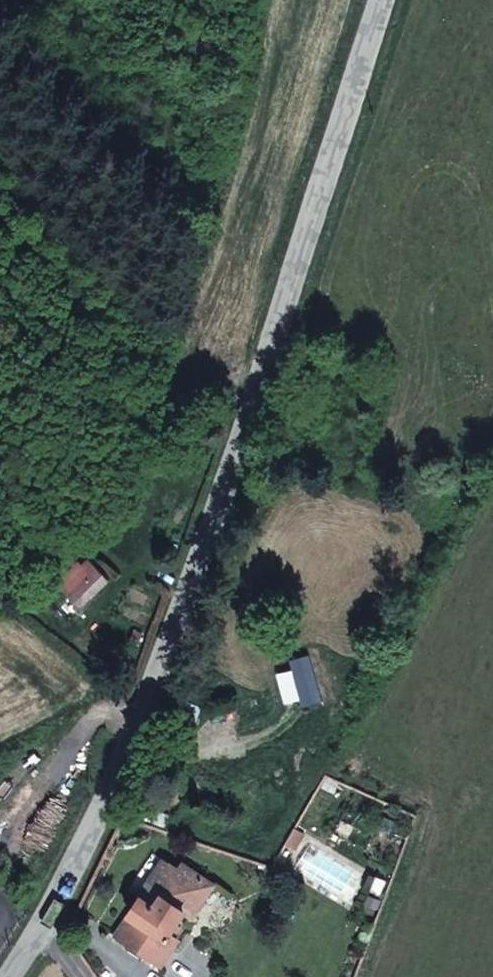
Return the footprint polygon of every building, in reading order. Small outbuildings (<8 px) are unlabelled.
[(225,885),(168,862),(119,936),(180,962),(225,885)]
